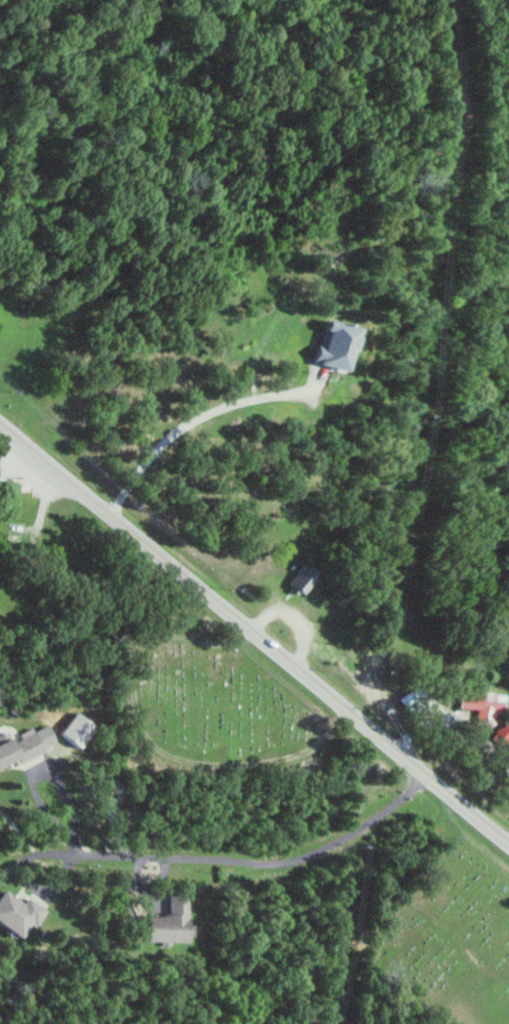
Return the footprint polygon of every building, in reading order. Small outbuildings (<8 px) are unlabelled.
[(311,363),(343,372),(355,329),(324,320),(311,363)] [(287,583),(302,594),(317,575),(302,564),(287,583)] [(475,709),(474,724),(491,725),(492,711),(500,711),(501,694),(477,692),(477,696),(458,695),(458,708),(475,709)] [(96,725),(75,712),(61,735),(82,748),(96,725)] [(490,735),(501,747),(508,739),(508,725),(505,721),(490,735)] [(8,762),(9,765),(58,745),(49,725),(33,731),(32,728),(18,734),(21,739),(11,743),(6,731),(0,733),(0,765),(8,762)] [(21,938),(31,923),(36,926),(47,910),(27,897),(23,903),(3,890),(0,894),(0,924),(21,938)] [(144,941),(162,942),(162,947),(170,947),(170,942),(185,942),(186,895),(168,895),(168,916),(144,916),(144,941)]
